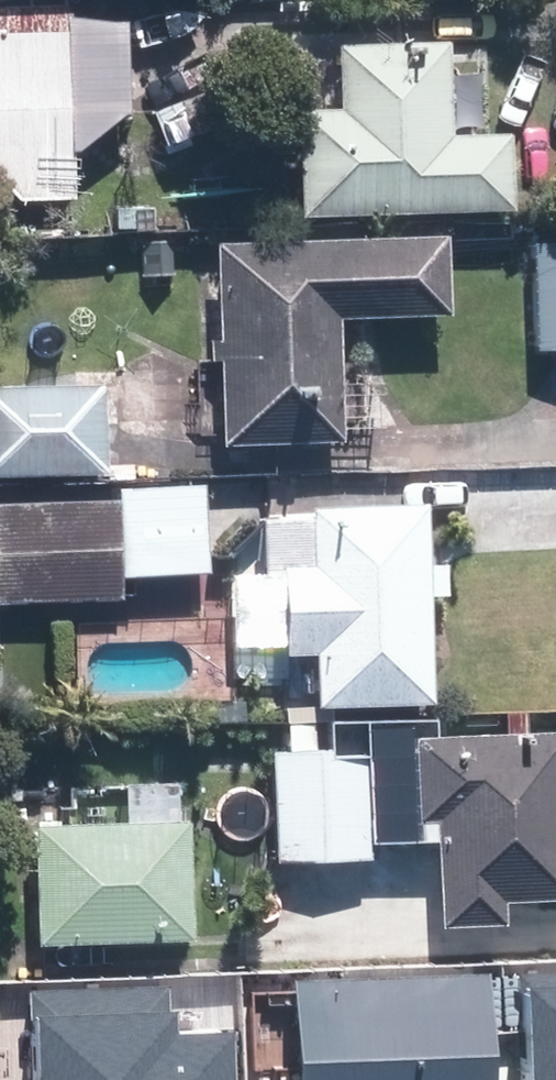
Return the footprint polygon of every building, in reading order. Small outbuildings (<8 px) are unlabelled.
[(0,12),(0,143),(74,142),(73,11),(0,12)] [(448,47),(352,48),(353,113),(314,113),(315,199),(498,197),(497,136),(449,137),(448,47)] [(436,241),(227,243),(229,431),(336,430),(335,307),(437,306),(436,241)] [(540,242),(541,335),(555,335),(555,242),(540,242)] [(0,392),(0,460),(102,459),(102,391),(0,392)] [(116,505),(11,506),(12,591),(117,590),(116,505)] [(430,513),(321,514),(322,568),(289,568),(290,639),(323,639),(323,696),(432,695),(430,513)] [(448,734),(449,887),(555,886),(555,733),(448,734)] [(368,750),(280,751),(281,848),(369,847),(368,750)] [(188,822),(50,823),(51,929),(189,927),(188,822)] [(519,1079),(555,1079),(555,971),(514,972),(519,1079)] [(306,977),(307,1079),(487,1079),(486,975),(306,977)] [(28,1079),(220,1079),(220,1017),(166,1017),(165,998),(27,999),(28,1079)]
